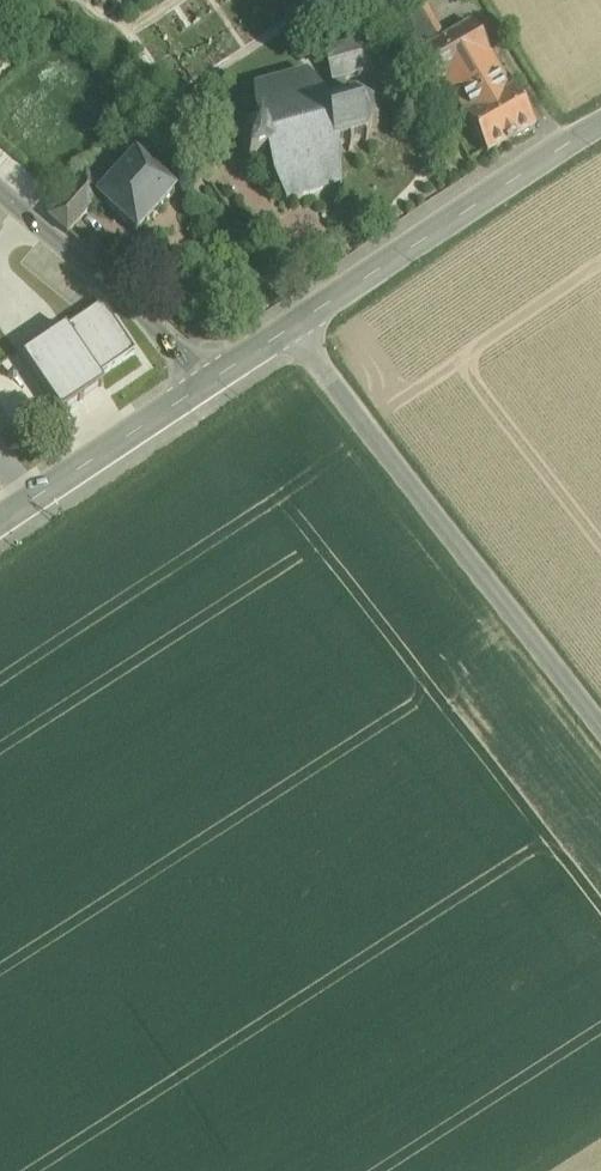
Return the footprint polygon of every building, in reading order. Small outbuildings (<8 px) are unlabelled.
[(419,54),(447,38),(425,1),(397,17),(419,54)] [(419,54),(411,59),(431,92),(445,83),(491,57),(471,24),(447,38),(419,54)] [(321,97),(307,74),(253,89),(254,98),(244,98),(244,110),(254,110),(254,116),(260,138),(242,143),(248,165),(267,160),(273,181),(286,204),(340,189),(339,162),(337,156),(337,155),(336,149),(347,146),(349,152),(353,151),(351,144),(362,141),(366,146),(369,144),(365,139),(371,128),(378,129),(378,125),(372,124),(369,112),(374,108),(372,105),(366,109),(355,103),(356,97),(352,96),(352,97),(349,96),(344,80),(373,72),(367,52),(369,51),(368,46),(365,47),(364,41),(323,52),(332,84),(337,100),(335,100),(337,107),(325,110),(323,103),(322,104),(320,97),(321,97)] [(511,92),(491,57),(445,83),(465,117),(464,118),(487,157),(534,129),(512,91),(511,92)] [(189,148),(164,176),(178,188),(199,163),(189,148)] [(172,194),(134,160),(104,194),(98,202),(136,235),(172,194)] [(85,177),(47,219),(67,237),(98,202),(104,194),(85,177)] [(65,331),(97,379),(136,353),(104,305),(65,331)] [(65,331),(23,359),(60,414),(102,386),(97,379),(65,331)]
